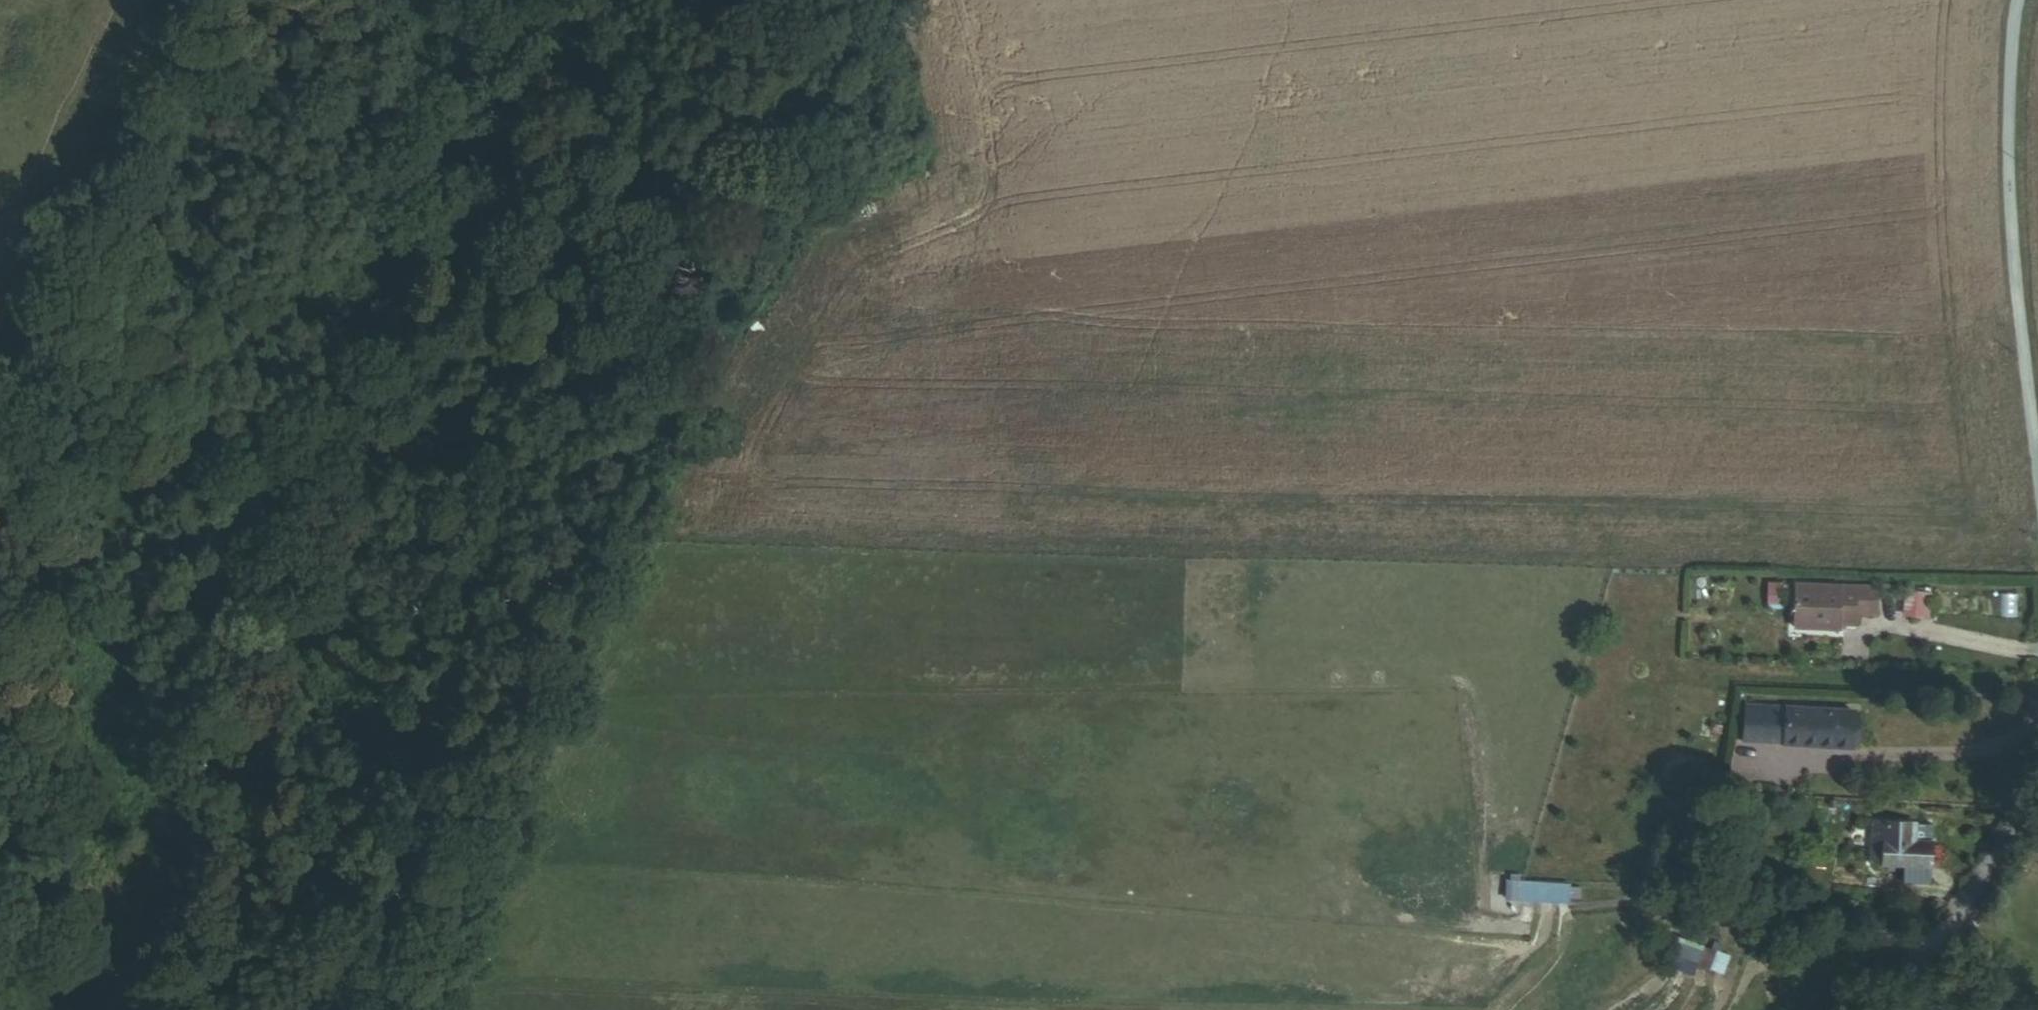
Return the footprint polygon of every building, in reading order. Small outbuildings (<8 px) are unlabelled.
[(1901,615),(1929,617),(1931,590),(1903,588),(1901,615)] [(1881,594),(1801,589),(1798,627),(1845,630),(1845,625),(1862,626),(1863,614),(1880,615),(1881,594)] [(1784,594),(1771,592),(1770,603),(1783,604),(1784,594)] [(1852,716),(1747,707),(1744,742),(1849,750),(1852,716)] [(1916,827),(1872,824),(1869,864),(1901,866),(1900,882),(1930,884),(1933,846),(1915,845),(1916,827)] [(1934,829),(1916,827),(1915,845),(1933,846),(1934,829)] [(1570,902),(1571,882),(1505,878),(1504,898),(1570,902)] [(1693,972),(1702,944),(1676,935),(1666,963),(1693,972)] [(1723,972),(1730,954),(1708,946),(1701,964),(1723,972)]
